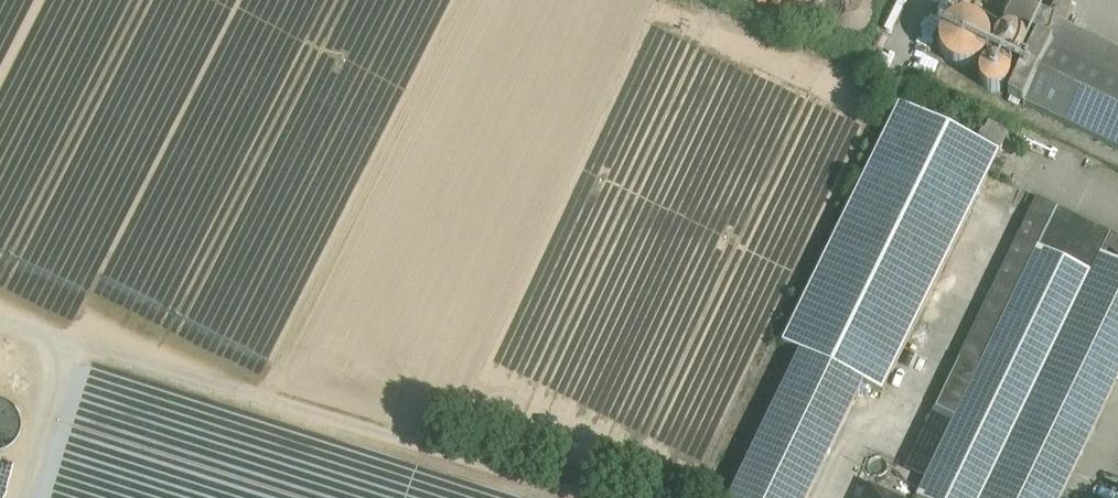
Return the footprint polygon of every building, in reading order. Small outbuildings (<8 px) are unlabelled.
[(1022,0),(1013,0),(1003,21),(1037,38),(1038,35),(1053,42),(1064,21),(1022,0)] [(989,52),(991,42),(989,33),(983,24),(975,19),(965,17),(955,19),(946,25),(941,33),(939,43),(941,53),(947,61),(955,67),(965,69),(975,67),(983,61),(989,52)] [(1025,52),(1026,46),(1025,39),(1021,34),(1016,31),(1010,30),(1004,31),(999,35),(995,40),(994,46),(995,52),(999,57),(1004,61),(1010,62),(1016,60),(1021,57),(1025,52)] [(1038,35),(1037,38),(1008,97),(1117,150),(1117,73),(1053,42),(1038,35)] [(1010,83),(1011,77),(1010,70),(1006,65),(1001,62),(995,61),(989,62),(984,66),(980,71),(979,77),(980,83),(984,88),(989,91),(995,93),(1001,91),(1006,88),(1010,83)] [(900,103),(782,342),(801,352),(863,383),(883,392),(1009,132),(988,122),(984,131),(982,130),(977,141),(900,103)] [(936,409),(955,418),(917,497),(918,497),(1061,497),(1117,379),(1117,237),(1037,199),(936,409)] [(731,497),(807,497),(863,383),(801,352),(731,497)]
